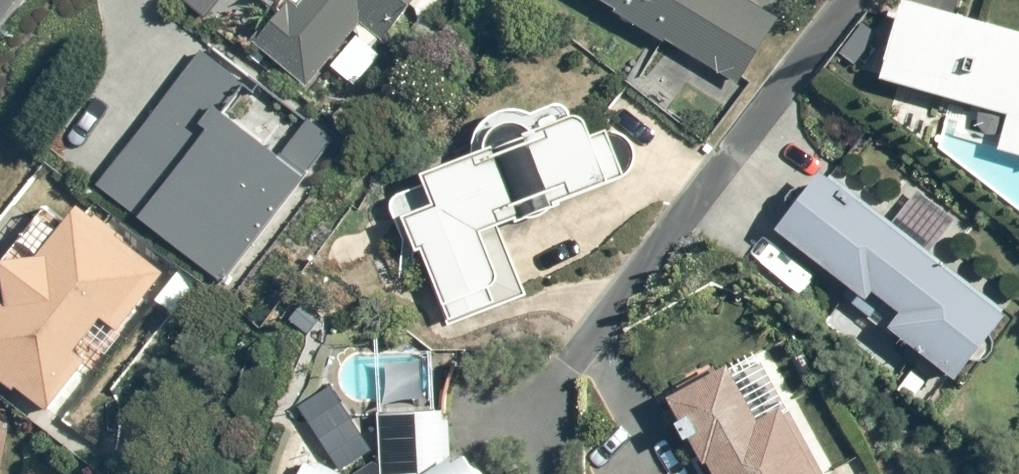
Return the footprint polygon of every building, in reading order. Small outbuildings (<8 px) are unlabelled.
[(278,2),(248,42),(311,88),(359,23),(385,42),(416,0),(275,0),(278,2)] [(733,88),(776,17),(747,0),(588,0),(733,88)] [(915,0),(893,0),(874,79),(1002,112),(993,149),(1018,156),(1018,26),(915,0)] [(251,84),(205,49),(98,187),(223,284),(337,137),(310,115),(296,133),(244,93),(251,84)] [(578,108),(412,166),(424,200),(402,207),(441,318),(480,304),(484,315),(526,300),(498,220),(623,176),(605,125),(586,131),(578,108)] [(1002,307),(820,166),(746,262),(790,297),(816,263),(865,301),(872,291),(898,311),(886,326),(950,375),(1002,307)] [(0,299),(0,378),(58,430),(106,377),(73,347),(100,317),(124,339),(176,282),(81,197),(64,217),(48,203),(0,256),(0,295),(2,297),(0,299)] [(786,399),(754,418),(717,359),(659,395),(708,473),(832,473),(786,399)] [(462,445),(448,455),(448,413),(376,413),(376,473),(484,473),(462,445)] [(302,454),(292,473),(338,473),(302,454)]
